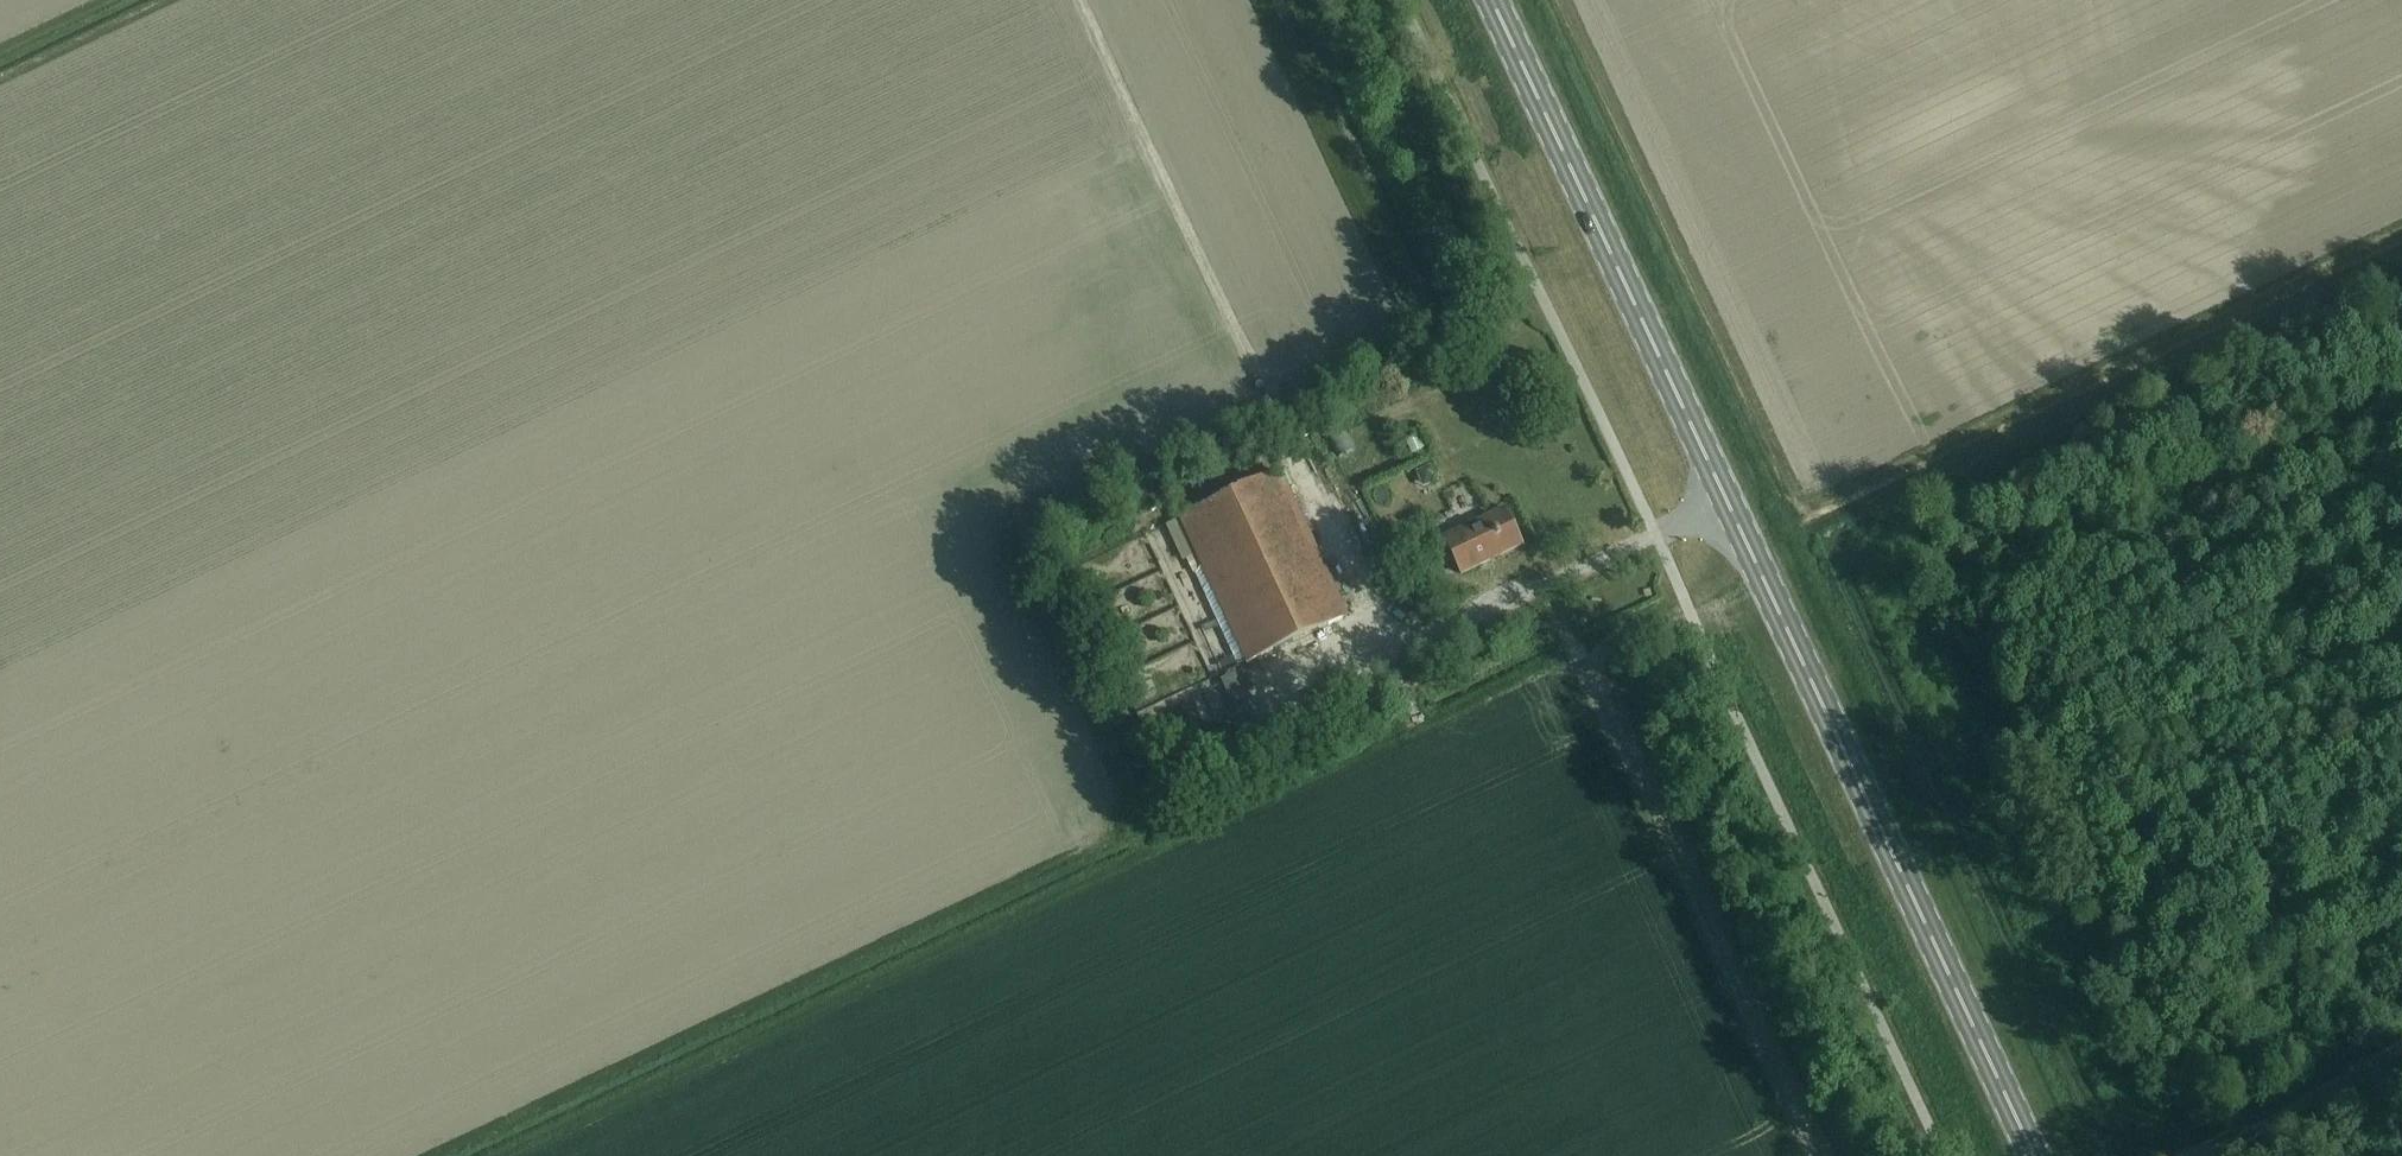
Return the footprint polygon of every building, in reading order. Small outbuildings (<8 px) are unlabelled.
[(1246,662),(1346,616),(1279,472),(1179,519),(1246,662)] [(1460,574),(1521,544),(1504,509),(1443,539),(1460,574)]
